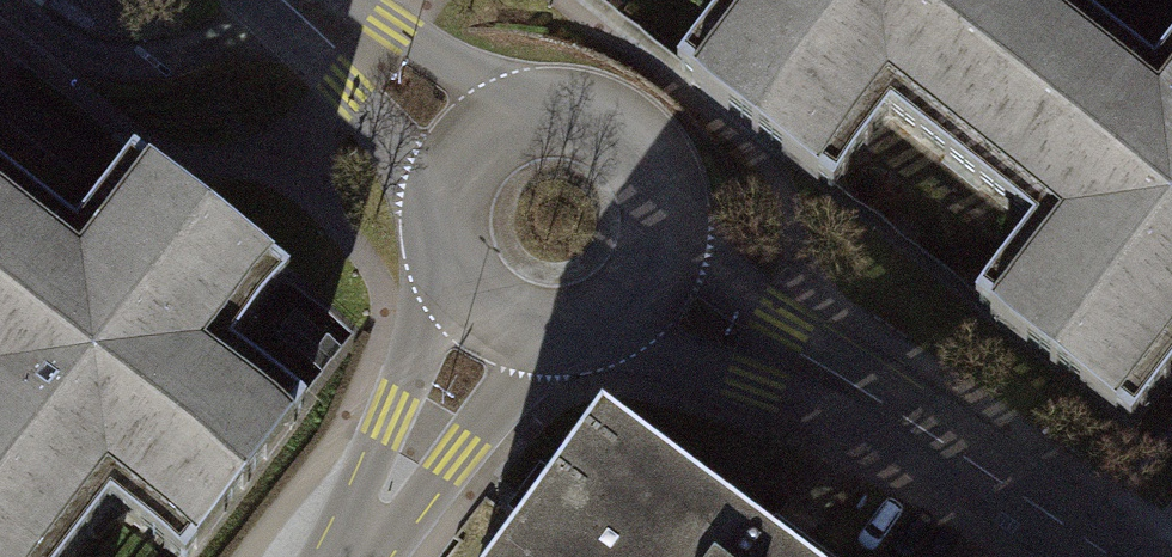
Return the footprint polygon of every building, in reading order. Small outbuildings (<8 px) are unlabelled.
[(676,72),(831,193),(890,119),(1032,229),(973,304),(1131,426),(1171,373),(1171,50),(1154,73),(1059,0),(732,0),(676,72)] [(110,506),(176,556),(190,556),(306,408),(232,351),(291,275),(133,153),(75,228),(0,169),(0,556),(71,556),(110,506)] [(601,413),(494,556),(795,556),(601,413)]
